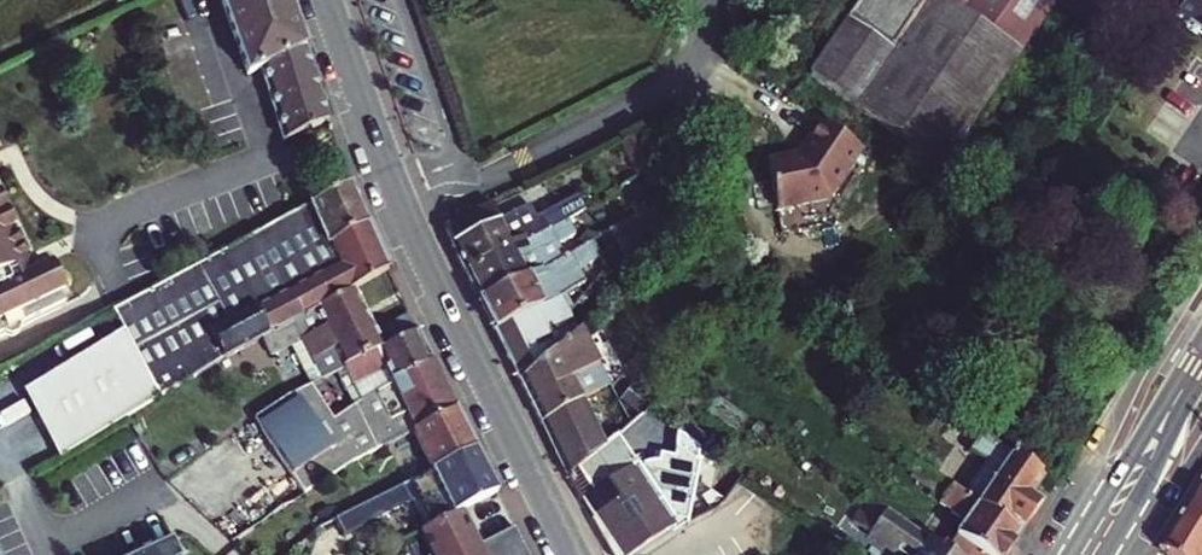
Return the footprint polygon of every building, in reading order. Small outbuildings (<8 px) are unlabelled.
[(246,75),(260,68),(283,141),(327,122),(291,14),(286,0),(220,0),(246,75)] [(808,77),(942,165),(1055,0),(860,0),(808,77)] [(1201,38),(1201,0),(1146,0),(1201,38)] [(820,123),(798,156),(767,162),(777,211),(828,201),(861,150),(820,123)] [(367,224),(348,185),(319,200),(296,210),(281,218),(224,249),(143,292),(129,300),(111,309),(123,333),(21,390),(29,405),(132,347),(165,330),(184,320),(246,288),(325,246),(367,224)] [(501,221),(492,203),(443,227),(465,271),(567,219),(582,211),(576,197),(541,215),(535,217),(529,206),(501,221)] [(535,203),(529,206),(535,217),(541,215),(535,203)] [(567,219),(575,233),(598,222),(590,207),(582,211),(567,219)] [(465,271),(479,299),(564,256),(557,243),(575,233),(567,219),(465,271)] [(354,288),(389,269),(367,224),(325,246),(246,288),(184,320),(208,367),(214,364),(233,354),(261,339),(354,288)] [(15,325),(63,303),(60,295),(47,269),(44,262),(28,269),(11,235),(8,231),(3,233),(0,234),(0,233),(0,333),(15,325)] [(479,299),(507,354),(572,307),(565,293),(585,283),(578,268),(601,257),(592,240),(572,252),(564,256),(479,299)] [(47,269),(60,295),(61,291),(61,289),(61,286),(60,283),(59,280),(58,278),(56,275),(54,273),(52,271),(49,270),(47,269)] [(309,384),(343,367),(415,330),(407,316),(378,332),(354,288),(261,339),(269,354),(288,344),(298,339),(313,366),(303,372),(284,381),(291,393),(309,384)] [(572,307),(507,354),(519,378),(582,326),(572,307)] [(158,395),(208,367),(184,320),(165,330),(132,347),(29,405),(56,456),(158,395)] [(0,333),(0,335),(0,336),(6,338),(15,334),(17,328),(15,325),(0,333)] [(582,326),(519,378),(541,424),(583,400),(609,385),(582,326)] [(415,330),(343,367),(358,399),(359,401),(402,376),(430,361),(415,330)] [(261,339),(233,354),(238,362),(269,354),(261,339)] [(298,339),(288,344),(303,372),(313,366),(298,339)] [(351,462),(376,449),(410,431),(454,408),(430,361),(402,376),(359,401),(358,399),(332,417),(309,384),(291,393),(269,404),(252,416),(302,493),(351,462)] [(583,400),(541,424),(545,431),(549,441),(591,416),(583,400)] [(454,408),(410,431),(430,469),(473,447),(454,408)] [(591,416),(549,441),(567,476),(577,468),(605,445),(591,416)] [(577,468),(592,491),(582,498),(619,554),(626,554),(674,522),(670,516),(689,521),(703,468),(700,467),(704,452),(684,440),(679,459),(662,455),(657,472),(640,468),(618,434),(605,445),(577,468)] [(1026,494),(1039,474),(979,434),(969,449),(985,461),(997,468),(975,503),(1017,532),(1028,516),(1037,502),(1030,498),(1026,494)] [(396,486),(335,517),(343,535),(413,500),(426,526),(464,506),(495,490),(473,447),(430,469),(396,486)] [(997,468),(985,461),(963,495),(975,503),(997,468)] [(975,503),(963,495),(918,464),(909,476),(930,492),(927,498),(962,523),(945,551),(950,554),(1002,554),(1017,532),(975,503)] [(1193,487),(1201,492),(1201,473),(1193,487)] [(1193,487),(1157,547),(1169,554),(1201,554),(1201,492),(1193,487)] [(867,497),(851,520),(867,532),(866,533),(891,550),(898,548),(901,554),(950,554),(945,551),(867,497)] [(464,506),(426,526),(420,529),(432,553),(427,554),(528,554),(513,526),(481,542),(476,545),(471,535),(476,532),(464,506)] [(670,516),(674,522),(676,522),(688,524),(689,521),(670,516)] [(471,535),(476,545),(481,542),(476,532),(471,535)] [(169,539),(134,554),(175,554),(169,539)]
